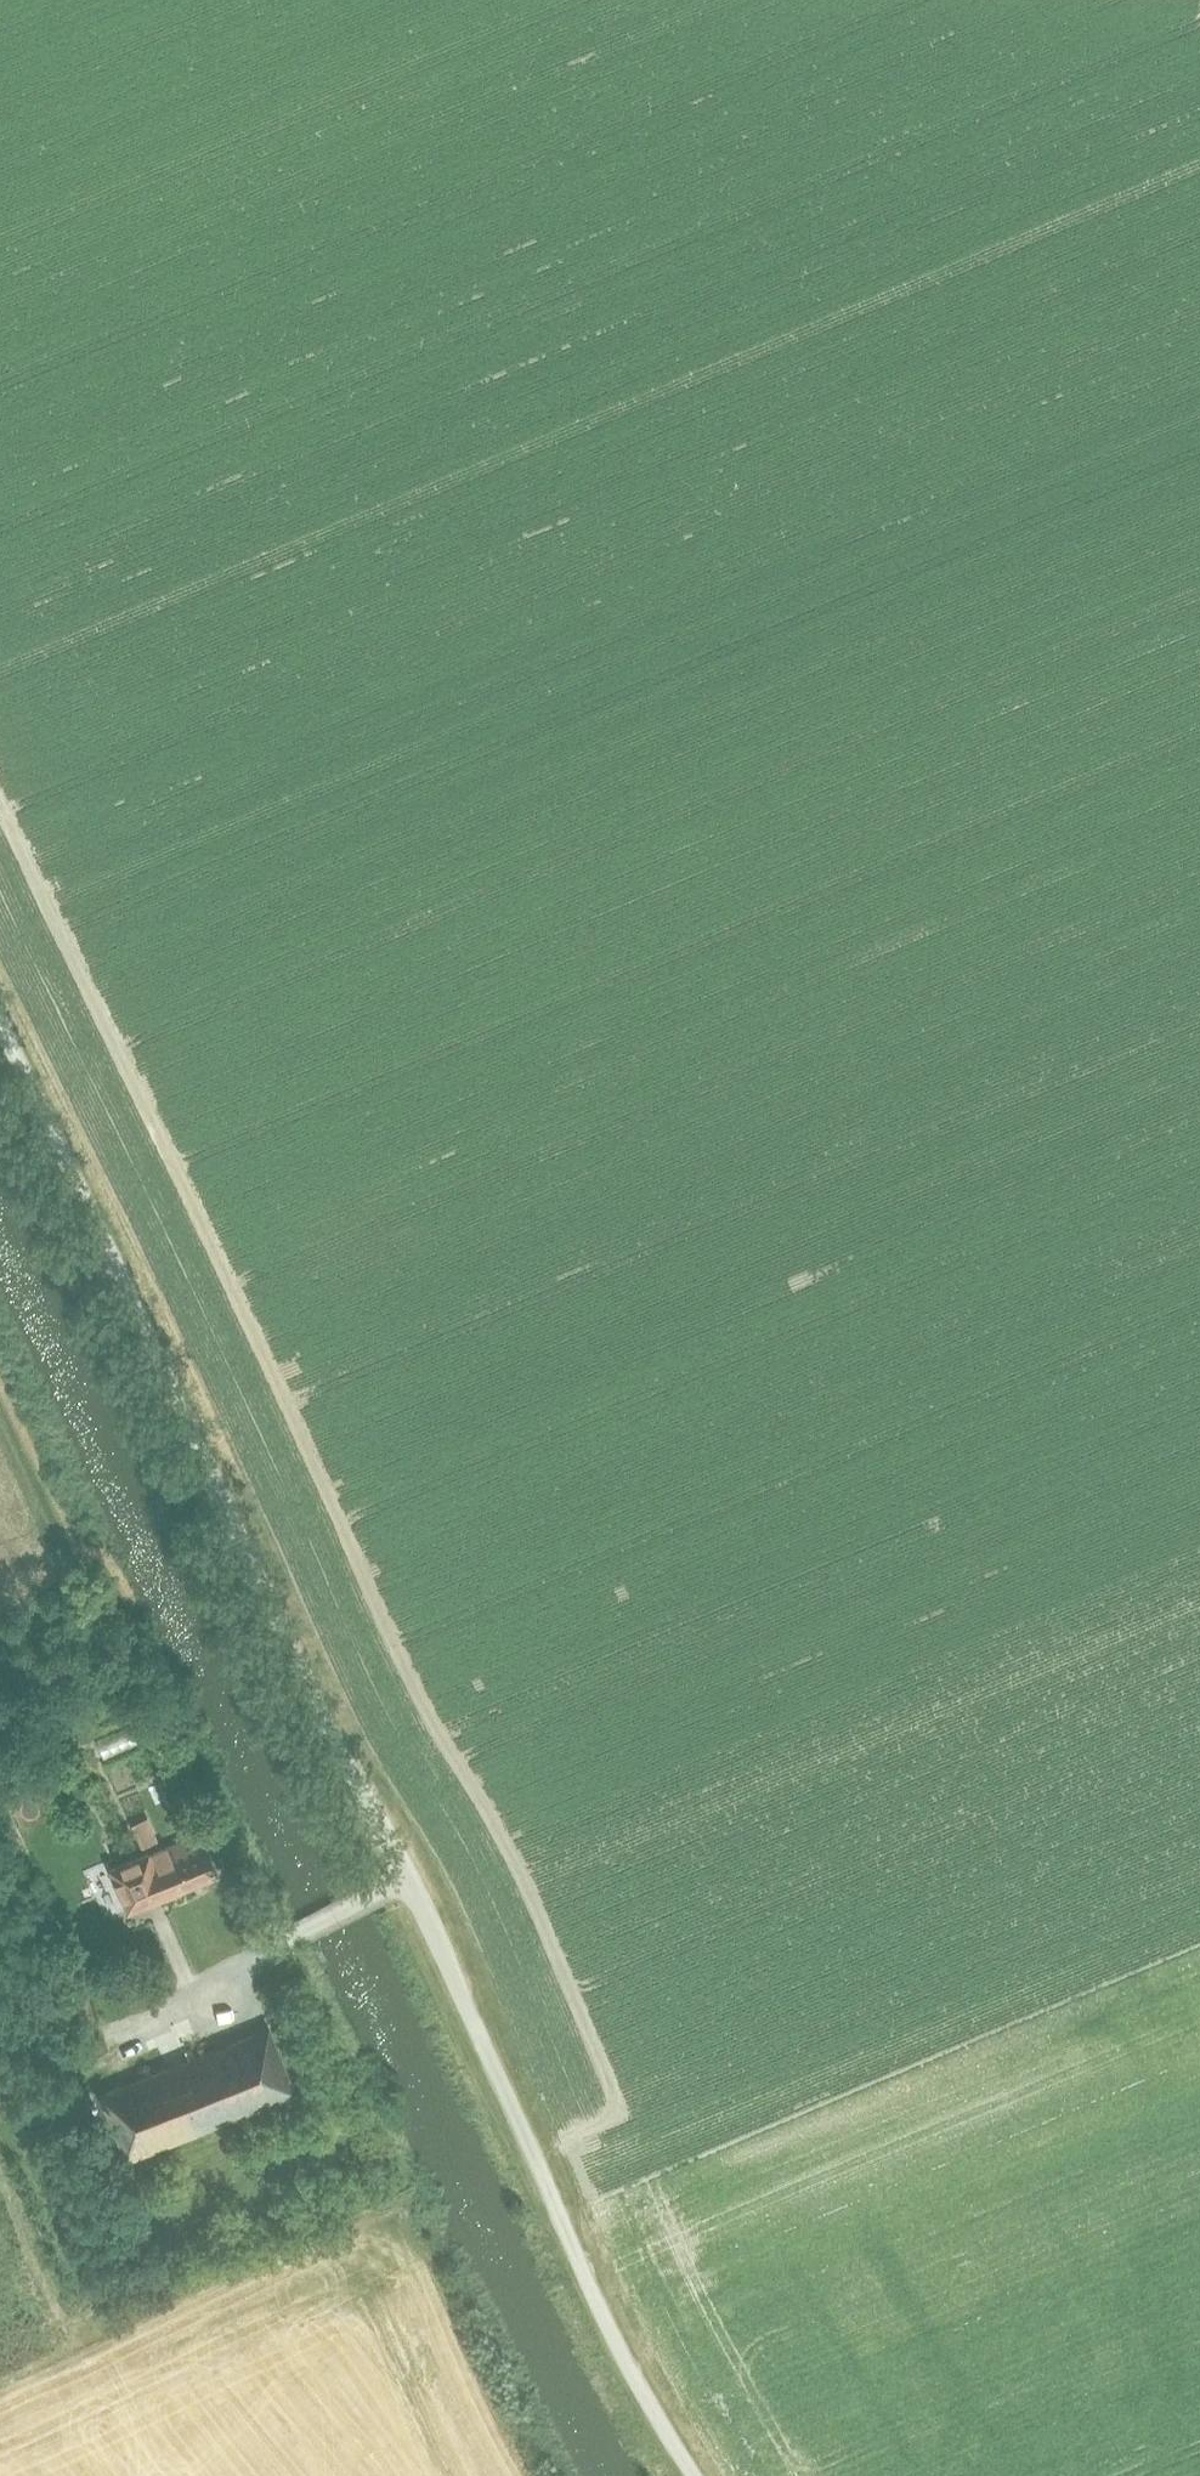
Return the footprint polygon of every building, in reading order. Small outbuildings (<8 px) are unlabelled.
[(167,1798),(197,1787),(191,1771),(161,1782),(167,1798)] [(154,1843),(149,1832),(144,1820),(130,1826),(139,1849),(154,1843)] [(108,1870),(125,1910),(125,1911),(215,1873),(199,1835),(148,1856),(147,1854),(108,1870)] [(33,1904),(26,1907),(30,1918),(37,1915),(33,1904)] [(123,2161),(293,2095),(266,2028),(97,2094),(123,2161)]
